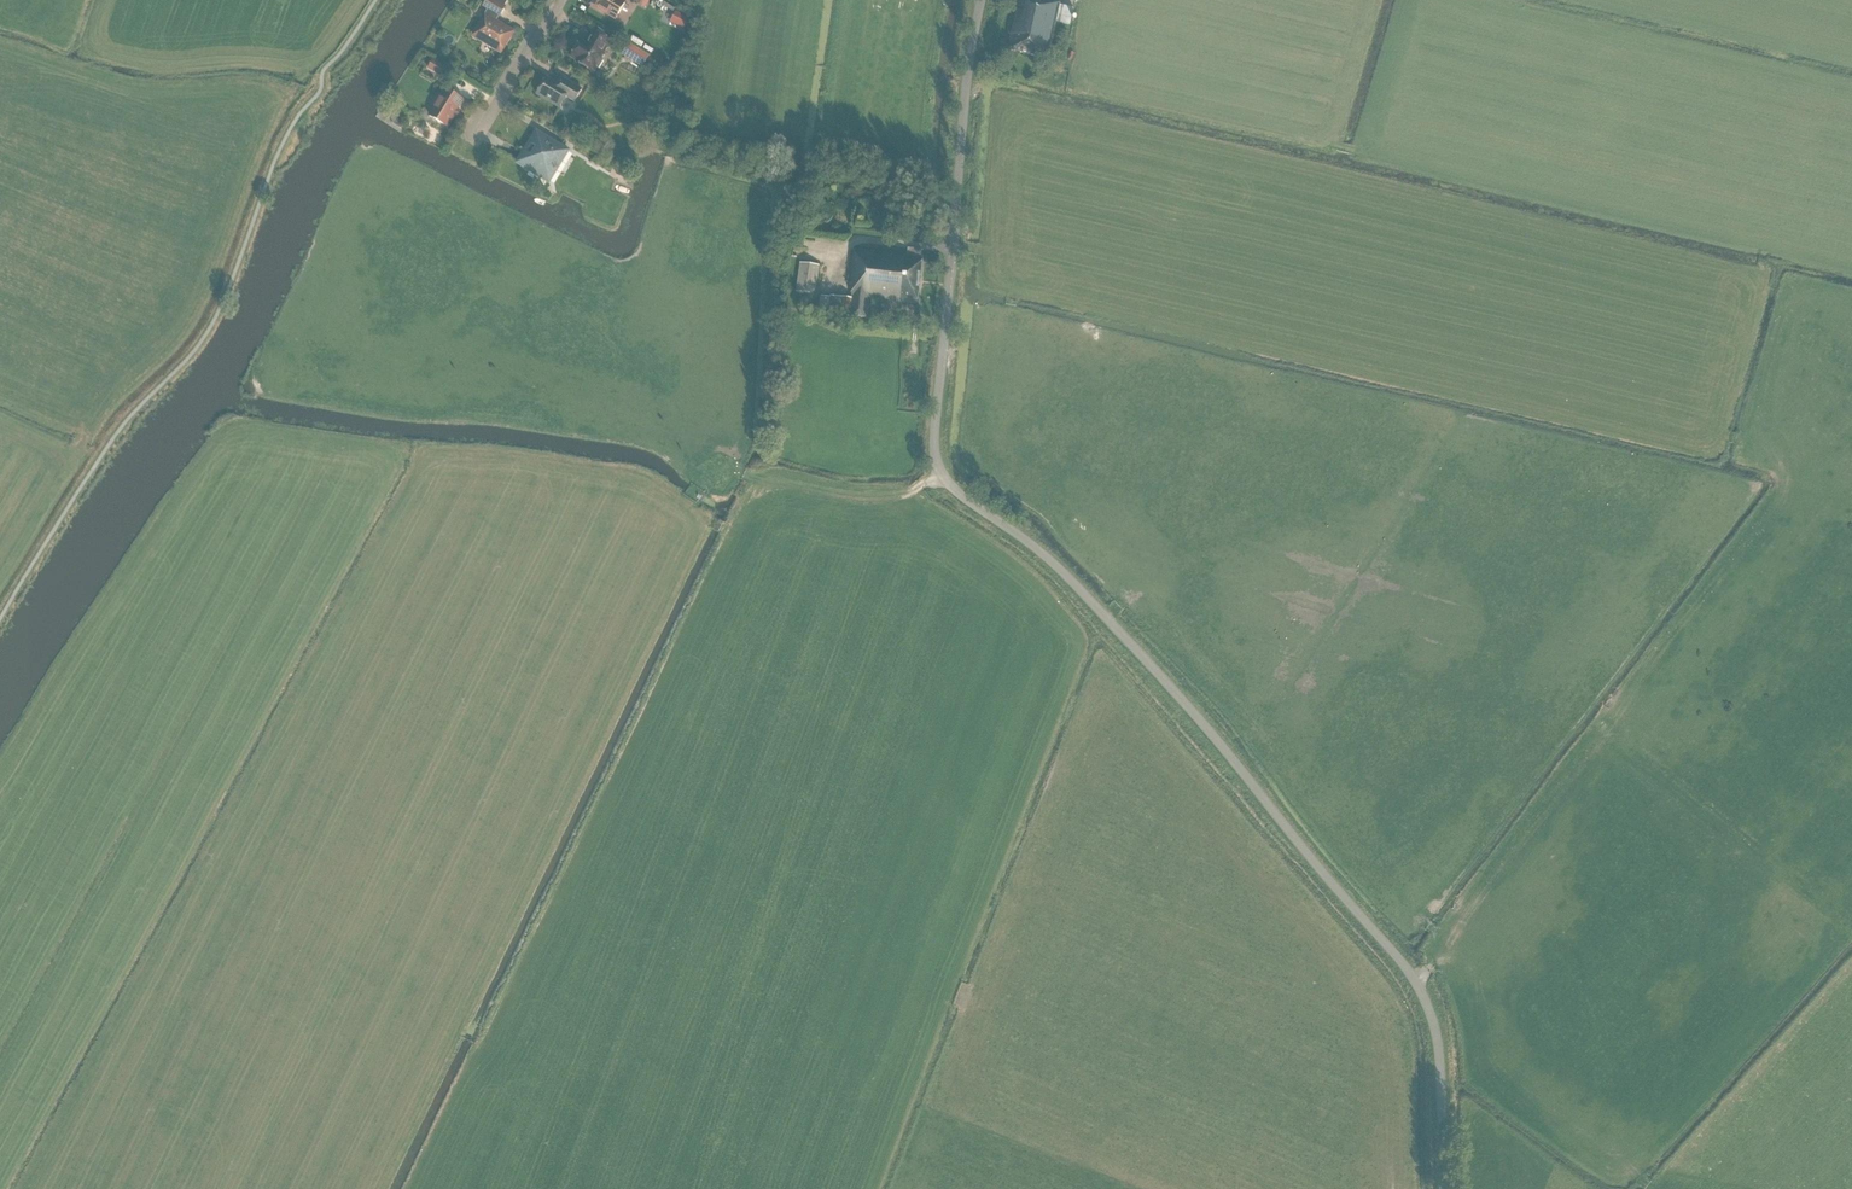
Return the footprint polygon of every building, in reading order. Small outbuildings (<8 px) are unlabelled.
[(505,8),(504,7),(508,1),(506,0),(487,0),(484,6),(489,10),(477,30),(475,31),(473,33),(473,36),(475,39),(477,40),(480,40),(501,53),(513,33),(495,22),(499,15),(500,16),(505,8)] [(591,5),(615,20),(625,3),(622,1),(623,0),(594,0),(591,5)] [(636,3),(645,9),(650,0),(638,0),(636,3)] [(1009,35),(1011,36),(1008,50),(1045,58),(1047,59),(1059,4),(1044,0),(1017,0),(1009,35)] [(682,15),(676,26),(683,29),(688,18),(682,15)] [(594,72),(604,55),(603,54),(611,41),(597,33),(589,46),(580,41),(579,43),(577,44),(575,48),(575,50),(571,57),(577,61),(576,62),(592,72),(593,71),(594,72)] [(642,68),(649,57),(629,45),(622,56),(642,68)] [(450,71),(434,61),(429,69),(445,79),(450,71)] [(574,103),(582,90),(567,81),(563,89),(546,79),(537,94),(559,108),(566,97),(574,103)] [(440,99),(438,100),(435,105),(435,107),(429,116),(447,127),(463,101),(445,90),(440,99)] [(388,115),(394,119),(396,121),(397,119),(402,113),(394,107),(388,115)] [(634,123),(634,133),(649,133),(649,123),(634,123)] [(518,163),(549,182),(568,151),(537,132),(518,163)] [(616,175),(623,178),(625,172),(619,169),(616,175)] [(853,284),(852,299),(833,297),(833,298),(820,297),(819,312),(830,313),(831,313),(850,315),(850,317),(867,318),(869,299),(917,304),(922,258),(921,258),(922,250),(908,249),(907,256),(854,251),(851,284),(853,284)] [(800,264),(796,292),(811,295),(817,291),(820,266),(800,264)]
